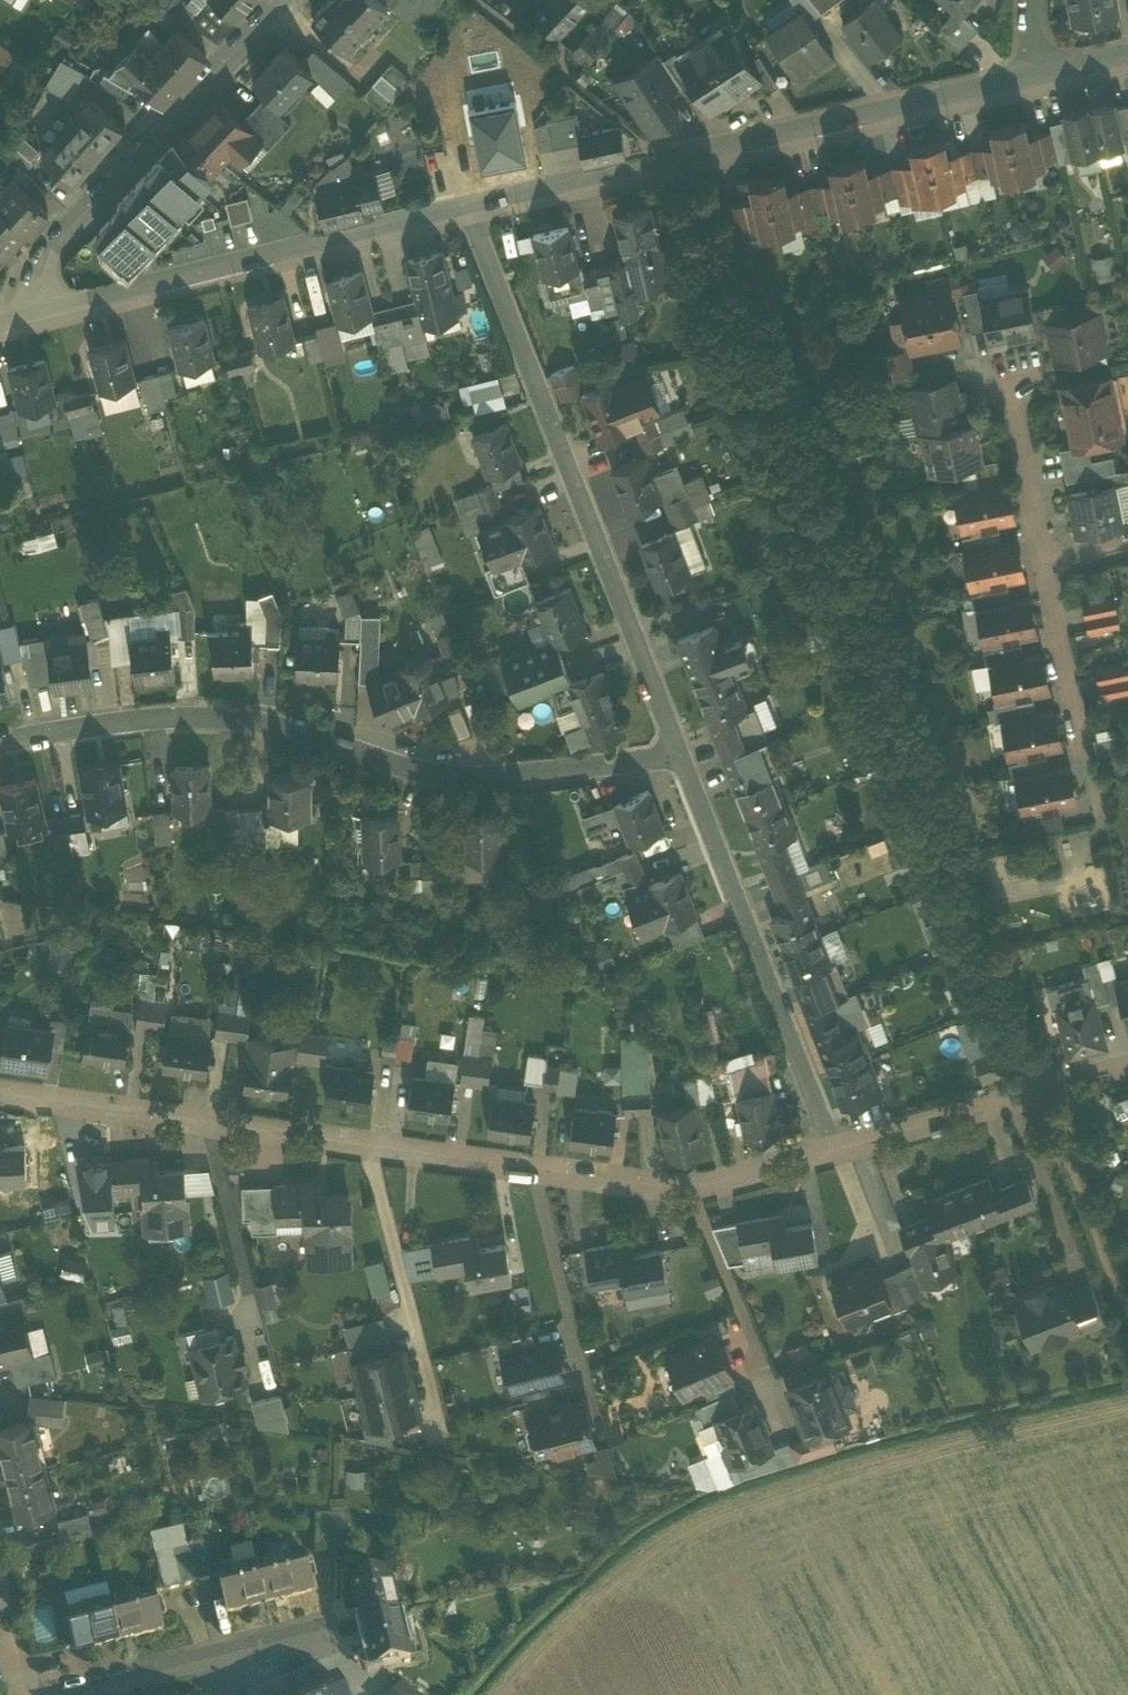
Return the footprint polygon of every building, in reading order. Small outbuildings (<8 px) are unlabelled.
[(140,9),(169,25),(177,13),(179,15),(181,14),(158,0),(145,0),(140,9)] [(210,18),(221,0),(180,0),(210,18)] [(387,0),(327,0),(327,1),(314,15),(348,47),(389,3),(387,0)] [(408,19),(425,0),(388,0),(408,19)] [(430,0),(425,0),(408,19),(417,27),(436,5),(430,0)] [(535,17),(558,38),(593,0),(551,0),(535,17)] [(822,11),(813,0),(795,0),(803,10),(809,19),(822,11)] [(822,11),(837,0),(813,0),(822,11)] [(874,57),(903,35),(885,13),(884,13),(873,0),(868,0),(843,20),(874,57)] [(884,13),(885,13),(895,5),(891,0),(873,0),(884,13)] [(962,13),(962,12),(973,0),(947,0),(956,8),(962,13)] [(1074,22),(1120,14),(1117,0),(1070,0),(1074,22)] [(620,2),(599,29),(602,32),(607,36),(629,10),(620,2)] [(938,27),(959,47),(979,27),(962,12),(962,13),(956,8),(938,27)] [(768,33),(800,82),(835,58),(809,19),(803,10),(768,33)] [(52,36),(69,48),(77,36),(61,24),(52,36)] [(165,39),(150,25),(137,39),(152,54),(165,39)] [(599,36),(602,32),(599,29),(594,25),(591,29),(599,36)] [(165,39),(152,54),(183,81),(207,54),(177,26),(165,39)] [(726,28),(703,43),(737,95),(759,80),(760,80),(748,61),(726,28)] [(572,49),(587,62),(607,36),(602,32),(599,36),(591,29),(572,49)] [(164,101),(183,81),(152,54),(137,39),(118,60),(111,68),(131,80),(134,75),(135,76),(135,75),(164,101)] [(714,110),(737,95),(703,43),(681,57),(680,58),(694,80),(714,110)] [(255,78),(282,104),(312,72),(313,71),(302,61),(285,45),(255,78)] [(321,80),(336,96),(351,80),(315,48),(302,61),(313,71),(312,72),(321,80)] [(676,50),(663,58),(682,85),(683,87),(694,80),(680,58),(681,57),(676,50)] [(667,94),(682,85),(663,58),(659,51),(645,61),(667,95),(667,94)] [(759,80),(767,92),(779,84),(759,54),(748,61),(760,80),(759,80)] [(44,89),(68,103),(85,72),(62,59),(44,89)] [(384,108),(385,108),(411,78),(391,61),(365,92),(384,108)] [(616,80),(651,132),(675,116),(680,113),(667,94),(667,95),(645,61),(616,80)] [(90,75),(126,95),(133,81),(131,80),(111,68),(106,66),(106,67),(101,64),(96,65),(90,75)] [(336,96),(321,80),(312,89),(328,104),(336,96)] [(43,154),(74,181),(124,124),(93,97),(43,154)] [(259,138),(268,148),(292,123),(264,97),(242,121),(259,137),(259,138)] [(1113,99),(1089,104),(1099,149),(1119,145),(1123,144),(1122,140),(1115,107),(1113,99)] [(470,109),(482,170),(529,161),(517,100),(470,109)] [(188,135),(222,162),(231,151),(239,159),(259,138),(259,137),(242,121),(221,101),(218,104),(213,103),(207,109),(208,114),(188,135)] [(1076,155),(1099,149),(1089,104),(1065,109),(1067,118),(1075,155),(1076,155)] [(1122,140),(1126,139),(1127,138),(1127,104),(1115,107),(1122,140)] [(548,123),(553,147),(581,141),(582,141),(581,133),(577,114),(548,120),(548,123)] [(1026,118),(1009,122),(1021,174),(1038,170),(1037,166),(1047,164),(1046,159),(1039,132),(1039,130),(1029,133),(1026,118)] [(1051,122),(1053,129),(1059,157),(1060,161),(1077,157),(1076,155),(1075,155),(1067,118),(1051,122)] [(1004,178),(1021,174),(1009,122),(992,126),(995,140),(985,143),(985,145),(992,172),(993,176),(1003,174),(1004,178)] [(536,125),(540,149),(553,147),(548,123),(536,125)] [(581,141),(586,162),(627,153),(621,124),(581,133),(582,141),(581,141)] [(1046,159),(1059,157),(1053,129),(1039,132),(1046,159)] [(13,141),(16,144),(32,158),(40,149),(22,132),(13,141)] [(210,174),(222,162),(188,135),(178,145),(210,174)] [(946,136),(929,140),(940,192),(957,189),(957,184),(966,182),(965,178),(959,150),(959,149),(949,151),(946,136)] [(926,196),(940,192),(929,140),(912,144),(915,159),(905,161),(905,163),(914,199),(914,201),(926,198),(926,196)] [(34,161),(32,158),(16,144),(7,153),(26,170),(34,161)] [(210,174),(178,145),(176,147),(173,145),(164,155),(199,187),(210,175),(210,174)] [(985,145),(972,147),(979,175),(992,172),(985,145)] [(1099,149),(1102,164),(1123,159),(1119,145),(1099,149)] [(965,178),(979,175),(972,147),(959,150),(965,178)] [(1102,164),(1099,149),(1076,155),(1077,157),(1080,169),(1102,164)] [(316,182),(319,189),(355,181),(354,174),(355,174),(351,154),(328,169),(317,181),(316,182)] [(199,187),(164,155),(141,179),(176,211),(199,187)] [(865,155),(848,159),(860,211),(877,207),(876,203),(886,200),(885,196),(879,169),(879,167),(869,169),(865,155)] [(843,215),(860,211),(848,159),(831,163),(835,177),(825,179),(825,181),(831,208),(832,213),(842,210),(843,215)] [(905,163),(892,166),(898,193),(900,202),(914,199),(905,163)] [(885,196),(898,193),(892,166),(879,169),(885,196)] [(391,167),(376,171),(382,195),(397,191),(391,167)] [(376,169),(355,174),(354,174),(355,181),(319,189),(317,189),(326,226),(365,216),(363,210),(384,205),(382,195),(376,171),(376,169)] [(1040,182),(1038,170),(1021,174),(1023,186),(1040,182)] [(979,175),(983,196),(997,194),(993,176),(992,172),(979,175)] [(20,182),(39,201),(48,191),(29,173),(20,182)] [(785,173),(768,177),(780,229),(797,225),(796,221),(806,219),(805,214),(799,187),(799,185),(789,188),(785,173)] [(983,196),(979,175),(965,178),(966,182),(970,199),(983,196)] [(0,193),(0,202),(28,228),(31,230),(49,210),(39,201),(20,182),(14,177),(0,193)] [(763,233),(780,229),(768,177),(751,181),(753,188),(754,195),(744,198),(745,199),(751,227),(752,231),(762,229),(763,233)] [(176,211),(141,179),(119,203),(118,204),(121,207),(122,206),(154,236),(176,211)] [(825,181),(812,184),(818,212),(831,208),(825,181)] [(805,214),(818,212),(812,184),(799,187),(805,214)] [(280,207),(290,215),(307,195),(296,186),(280,207)] [(944,209),(940,192),(926,196),(926,198),(914,201),(916,208),(918,216),(944,209)] [(885,196),(886,200),(888,210),(901,207),(900,202),(898,193),(885,196)] [(248,198),(228,202),(233,222),(253,217),(248,198)] [(731,202),(738,230),(751,227),(745,199),(731,202)] [(900,202),(901,207),(902,210),(916,208),(914,201),(914,199),(900,202)] [(10,247),(28,228),(0,202),(0,238),(10,247)] [(634,290),(636,290),(634,283),(665,275),(667,282),(669,281),(662,252),(656,228),(660,227),(661,222),(660,216),(657,213),(653,214),(651,205),(616,213),(626,257),(622,259),(609,263),(615,287),(628,284),(629,284),(632,283),(634,290)] [(154,236),(122,206),(121,207),(99,230),(131,260),(154,236)] [(535,233),(545,276),(579,268),(579,267),(569,225),(535,233)] [(106,240),(98,232),(89,242),(97,249),(106,240)] [(10,247),(0,238),(0,258),(10,247)] [(662,252),(669,281),(677,272),(672,250),(662,252)] [(419,300),(419,301),(453,292),(443,251),(409,259),(419,300)] [(472,263),(459,263),(459,283),(472,283),(472,263)] [(597,265),(597,266),(602,290),(615,287),(609,263),(597,265)] [(583,266),(579,267),(579,268),(545,276),(552,303),(571,298),(588,294),(589,294),(589,293),(583,269),(584,269),(583,266)] [(601,290),(602,290),(597,266),(584,269),(583,269),(589,293),(601,290)] [(329,279),(339,321),(372,313),(373,313),(373,312),(363,271),(329,279)] [(636,290),(667,282),(665,275),(634,283),(636,290)] [(602,290),(601,290),(605,304),(606,312),(610,312),(610,310),(620,308),(622,314),(641,310),(636,290),(634,290),(632,283),(629,284),(628,284),(615,287),(602,290)] [(987,327),(989,339),(1037,329),(1033,309),(1029,286),(983,295),(981,296),(987,327)] [(964,291),(972,330),(987,327),(981,296),(983,295),(981,288),(964,291)] [(904,298),(913,346),(959,337),(949,289),(904,298)] [(592,308),(605,304),(601,290),(589,293),(589,294),(588,294),(592,308)] [(458,312),(453,292),(419,301),(424,321),(425,321),(458,312)] [(574,313),(592,308),(588,294),(571,298),(574,313)] [(251,306),(262,348),(295,339),(284,298),(251,306)] [(419,300),(396,306),(405,340),(428,334),(425,321),(424,321),(419,301),(419,300)] [(1037,329),(1038,335),(1050,333),(1048,323),(1062,320),(1059,304),(1033,309),(1037,329)] [(380,346),(405,340),(396,306),(373,312),(373,313),(372,313),(380,346)] [(1050,333),(1056,359),(1093,352),(1091,342),(1104,340),(1099,312),(1062,320),(1048,323),(1050,333)] [(171,327),(182,368),(215,360),(205,318),(171,327)] [(303,336),(309,360),(324,356),(318,332),(303,336)] [(91,346),(102,388),(136,379),(125,338),(91,346)] [(1106,349),(1104,340),(1091,342),(1093,352),(1106,349)] [(873,354),(877,376),(912,369),(907,347),(873,354)] [(251,349),(238,353),(243,371),(256,367),(251,349)] [(230,374),(243,371),(238,353),(225,356),(230,374)] [(11,367),(22,408),(26,407),(49,401),(56,399),(45,358),(11,367)] [(552,372),(557,385),(580,376),(575,363),(552,372)] [(921,367),(912,369),(877,376),(877,377),(887,375),(890,392),(913,388),(912,387),(925,384),(921,367)] [(171,371),(158,374),(164,397),(177,394),(171,371)] [(464,380),(472,411),(508,402),(500,371),(464,380)] [(167,406),(164,397),(158,374),(136,379),(141,401),(144,412),(167,406)] [(643,375),(618,385),(633,423),(645,418),(644,415),(656,410),(643,375)] [(1074,444),(1075,446),(1089,443),(1122,436),(1110,375),(1062,384),(1067,405),(1068,405),(1073,426),(1071,426),(1074,444)] [(585,389),(580,376),(557,385),(562,398),(585,389)] [(913,388),(922,431),(963,422),(954,378),(925,384),(912,387),(913,388)] [(136,379),(102,388),(108,410),(141,401),(136,379)] [(600,436),(633,423),(618,385),(617,381),(584,394),(584,395),(600,436)] [(91,390),(79,393),(83,411),(96,408),(91,390)] [(70,414),(83,411),(79,393),(65,396),(70,414)] [(49,401),(26,407),(30,425),(53,418),(49,401)] [(637,426),(641,439),(689,420),(683,407),(637,426)] [(83,411),(89,435),(102,431),(96,408),(83,411)] [(0,413),(0,418),(5,437),(19,434),(13,410),(0,413)] [(89,435),(83,411),(70,414),(76,438),(89,435)] [(922,431),(927,456),(935,455),(939,471),(976,463),(977,463),(974,450),(983,448),(981,436),(993,434),(990,417),(963,422),(922,431)] [(690,419),(689,420),(641,439),(646,451),(696,431),(690,419)] [(474,434),(490,474),(522,461),(506,422),(474,434)] [(1067,479),(1092,474),(1117,469),(1113,453),(1092,458),(1089,443),(1075,446),(1074,444),(1061,446),(1067,479)] [(986,461),(986,460),(983,448),(974,450),(977,463),(986,461)] [(14,475),(29,471),(24,451),(9,455),(14,475)] [(629,511),(662,498),(663,498),(654,475),(646,455),(612,468),(629,511)] [(930,473),(939,471),(935,455),(927,456),(930,473)] [(986,461),(977,463),(976,463),(979,477),(1002,472),(1000,458),(986,460),(986,461)] [(490,474),(495,489),(528,477),(522,461),(490,474)] [(678,465),(654,475),(663,498),(662,498),(665,501),(688,492),(684,481),(678,465)] [(1117,469),(1092,474),(1095,488),(1116,483),(1127,481),(1127,467),(1117,469)] [(29,471),(14,475),(19,494),(34,490),(29,471)] [(979,477),(981,486),(1004,481),(1002,472),(979,477)] [(703,473),(684,481),(688,492),(693,504),(712,497),(703,473)] [(958,491),(966,528),(971,527),(999,522),(1015,519),(1007,481),(1004,481),(981,486),(958,491)] [(1116,483),(1123,517),(1127,516),(1127,481),(1116,483)] [(1071,492),(1078,532),(1124,522),(1123,517),(1116,483),(1095,488),(1071,492)] [(665,501),(670,514),(693,504),(688,492),(665,501)] [(460,510),(465,523),(503,509),(504,508),(499,495),(460,510)] [(712,497),(693,504),(670,514),(676,531),(719,514),(712,497)] [(494,564),(496,568),(522,558),(555,545),(539,504),(506,517),(503,509),(465,523),(470,535),(481,530),(494,564)] [(963,534),(966,548),(967,548),(1003,540),(999,522),(971,527),(972,532),(963,534)] [(413,532),(428,569),(444,563),(430,526),(413,532)] [(642,544),(658,586),(690,573),(674,532),(642,544)] [(967,548),(975,586),(981,584),(1008,579),(1024,576),(1016,538),(1003,540),(967,548)] [(486,567),(496,592),(530,578),(522,558),(496,568),(494,564),(486,567)] [(972,591),(975,605),(980,604),(1012,598),(1008,579),(981,584),(982,589),(972,591)] [(553,641),(556,640),(587,628),(571,587),(538,600),(553,641)] [(260,595),(267,613),(283,611),(274,589),(260,595)] [(178,592),(179,604),(194,603),(189,591),(178,592)] [(94,635),(110,633),(108,617),(107,614),(105,608),(100,593),(83,597),(94,635)] [(267,613),(260,595),(248,594),(248,620),(253,620),(254,641),(267,642),(267,613)] [(980,604),(987,642),(993,641),(1021,635),(1036,632),(1029,594),(1012,598),(980,604)] [(1084,602),(1086,616),(1118,609),(1115,595),(1084,602)] [(349,638),(362,638),(363,627),(363,614),(356,597),(342,603),(350,623),(349,638)] [(179,607),(180,629),(197,628),(196,607),(194,603),(179,604),(179,607)] [(179,607),(130,611),(132,631),(133,638),(159,635),(158,626),(170,624),(171,629),(180,629),(179,607)] [(1121,624),(1118,609),(1086,616),(1089,630),(1121,624)] [(431,615),(445,653),(458,648),(444,610),(431,615)] [(110,633),(132,631),(130,611),(107,614),(108,617),(110,633)] [(282,630),(283,611),(267,613),(267,642),(282,642),(282,630)] [(363,627),(380,628),(381,615),(363,614),(363,627)] [(215,631),(216,670),(255,669),(254,641),(253,620),(248,620),(241,620),(241,630),(215,631)] [(8,653),(23,650),(23,647),(21,643),(21,641),(17,626),(16,623),(1,626),(8,653)] [(135,658),(137,677),(175,673),(171,629),(170,624),(158,626),(159,635),(133,638),(135,658)] [(678,638),(699,693),(737,678),(731,664),(749,657),(743,640),(742,638),(724,645),(716,624),(678,638)] [(0,648),(2,654),(8,653),(1,626),(0,627),(0,647),(0,648)] [(299,674),(338,675),(340,627),(328,626),(328,636),(301,635),(299,674)] [(380,628),(363,627),(362,638),(361,680),(374,681),(379,679),(380,628)] [(132,631),(110,633),(114,661),(135,658),(133,638),(132,631)] [(94,635),(88,636),(91,663),(114,661),(110,633),(94,635)] [(55,679),(56,687),(94,682),(91,663),(88,636),(87,634),(84,634),(76,635),(77,645),(51,648),(54,675),(55,679)] [(77,645),(76,635),(49,639),(51,648),(77,645)] [(985,648),(987,662),(993,661),(1025,654),(1021,635),(993,641),(994,646),(985,648)] [(743,640),(749,657),(760,653),(753,636),(743,640)] [(532,656),(538,671),(565,661),(556,640),(553,641),(540,646),(543,652),(532,656)] [(504,660),(506,664),(512,681),(538,671),(532,656),(543,652),(540,646),(504,660)] [(12,695),(2,654),(0,648),(0,698),(12,695)] [(51,648),(24,653),(30,678),(54,675),(51,648)] [(1000,698),(1000,699),(1034,692),(1049,689),(1042,651),(1025,654),(993,661),(1000,698)] [(399,669),(400,670),(415,709),(416,710),(450,696),(433,655),(399,669)] [(573,682),(565,661),(538,671),(512,681),(517,694),(529,699),(554,690),(553,689),(570,683),(573,682)] [(1099,681),(1127,676),(1127,661),(1097,667),(1099,681)] [(495,688),(512,681),(506,664),(489,670),(495,688)] [(389,720),(415,709),(400,670),(379,679),(374,681),(389,720)] [(573,682),(570,683),(578,703),(585,722),(586,723),(618,710),(619,710),(603,670),(573,682)] [(1099,681),(1102,695),(1127,690),(1127,676),(1099,681)] [(723,755),(724,755),(747,746),(769,737),(756,704),(748,707),(737,678),(699,693),(723,755)] [(561,709),(578,703),(570,683),(553,689),(554,690),(561,709)] [(994,699),(998,719),(1005,717),(1038,711),(1034,692),(1000,699),(1000,698),(994,699)] [(449,712),(461,741),(473,736),(462,707),(449,712)] [(1005,717),(1013,755),(1018,754),(1046,748),(1061,745),(1054,707),(1038,711),(1005,717)] [(626,729),(618,710),(586,723),(585,722),(569,728),(575,744),(591,738),(593,742),(626,729)] [(769,737),(747,746),(760,778),(773,772),(781,769),(769,737)] [(785,802),(773,772),(760,778),(747,746),(724,755),(749,817),(785,802)] [(1010,761),(1013,775),(1019,773),(1050,767),(1046,748),(1018,754),(1019,759),(1010,761)] [(83,769),(90,813),(128,807),(120,763),(83,769)] [(1019,773),(1027,811),(1032,810),(1060,804),(1076,801),(1068,763),(1050,767),(1019,773)] [(176,810),(212,810),(211,765),(176,766),(176,810)] [(2,785),(12,829),(18,827),(43,822),(46,821),(36,778),(2,785)] [(264,817),(311,818),(311,779),(272,779),(272,805),(264,805),(264,817)] [(617,801),(617,803),(624,820),(632,841),(665,828),(649,788),(617,801)] [(773,879),(796,870),(784,838),(797,832),(785,802),(749,817),(773,879)] [(611,825),(624,820),(617,803),(604,808),(611,825)] [(1024,817),(1027,831),(1064,823),(1060,804),(1032,810),(1033,815),(1024,817)] [(264,805),(239,807),(241,833),(242,845),(264,846),(264,817),(264,805)] [(225,834),(241,833),(239,807),(223,808),(225,834)] [(466,813),(467,858),(503,856),(501,812),(466,813)] [(154,815),(158,848),(173,847),(169,813),(154,815)] [(365,817),(367,859),(401,858),(400,815),(365,817)] [(86,817),(69,820),(73,845),(75,854),(92,851),(86,817)] [(58,848),(73,845),(69,820),(54,823),(58,848)] [(45,833),(43,822),(18,827),(20,839),(45,833)] [(8,857),(2,831),(0,832),(0,859),(8,857)] [(809,865),(797,832),(784,838),(796,870),(809,865)] [(607,861),(612,873),(641,862),(636,849),(607,861)] [(503,874),(503,856),(467,858),(468,875),(503,874)] [(451,858),(437,859),(438,888),(452,887),(451,858)] [(796,870),(803,888),(832,876),(825,858),(809,865),(796,870)] [(425,888),(438,888),(437,859),(423,859),(425,888)] [(647,875),(641,862),(612,873),(597,879),(602,892),(618,886),(618,888),(624,885),(624,884),(647,875)] [(772,916),(784,946),(820,932),(803,888),(796,870),(773,879),(785,911),(772,916)] [(641,909),(649,930),(669,922),(696,911),(697,911),(681,871),(650,883),(647,875),(624,884),(624,885),(635,912),(641,909)] [(643,932),(649,930),(641,909),(635,912),(643,932)] [(669,922),(677,943),(705,933),(696,911),(669,922)] [(802,997),(826,988),(819,967),(832,962),(831,960),(832,960),(821,931),(820,932),(784,946),(783,947),(802,997)] [(837,958),(832,960),(831,960),(832,962),(819,967),(826,988),(845,980),(837,958)] [(1089,975),(1097,1003),(1109,999),(1104,978),(1098,959),(1083,963),(1087,975),(1089,975)] [(143,985),(156,987),(158,973),(134,970),(133,984),(143,985)] [(1109,999),(1110,1002),(1123,999),(1117,978),(1116,974),(1104,978),(1109,999)] [(1057,1007),(1070,1054),(1107,1045),(1096,1003),(1097,1003),(1089,975),(1087,975),(1087,976),(1046,987),(1052,1008),(1057,1007)] [(1127,1020),(1127,976),(1117,978),(1123,999),(1127,1020)] [(802,997),(807,1009),(807,1008),(831,999),(850,992),(845,980),(826,988),(802,997)] [(143,985),(141,997),(155,999),(156,987),(143,985)] [(863,1018),(853,993),(832,1001),(836,1011),(843,1032),(855,1027),(853,1022),(863,1018)] [(92,994),(89,1020),(130,1026),(133,1006),(115,1004),(116,997),(92,994)] [(154,1002),(155,999),(141,997),(137,1026),(151,1028),(154,1002)] [(807,1008),(812,1020),(836,1011),(832,1001),(831,999),(807,1008)] [(168,1004),(154,1002),(151,1028),(165,1031),(168,1004)] [(713,1006),(700,1008),(707,1040),(720,1038),(713,1006)] [(220,1034),(233,1036),(236,1012),(223,1010),(220,1034)] [(957,1022),(972,1058),(975,1057),(1000,1047),(986,1010),(957,1022)] [(843,1032),(836,1011),(812,1020),(832,1071),(832,1070),(869,1057),(857,1026),(855,1027),(843,1032)] [(252,1014),(236,1012),(233,1036),(249,1038),(252,1014)] [(471,1012),(470,1020),(484,1022),(485,1014),(471,1012)] [(52,1046),(65,1048),(69,1019),(55,1017),(53,1028),(54,1028),(52,1046)] [(131,1026),(130,1026),(89,1020),(84,1055),(126,1061),(131,1026)] [(465,1058),(479,1060),(484,1026),(484,1022),(470,1020),(465,1058)] [(4,1062),(48,1068),(52,1046),(54,1028),(53,1028),(30,1025),(28,1034),(9,1031),(4,1062)] [(497,1028),(484,1026),(479,1060),(492,1062),(497,1028)] [(313,1061),(313,1060),(316,1031),(317,1031),(302,1029),(298,1059),(313,1061)] [(378,1054),(396,1057),(400,1032),(381,1029),(378,1054)] [(330,1033),(316,1031),(313,1060),(326,1062),(330,1033)] [(165,1067),(208,1072),(212,1038),(170,1032),(165,1067)] [(417,1034),(400,1032),(396,1057),(413,1059),(417,1034)] [(245,1087),(289,1093),(294,1056),(293,1056),(295,1040),(253,1034),(250,1052),(245,1087)] [(625,1090),(638,1089),(636,1036),(621,1037),(623,1090),(625,1090)] [(649,1036),(636,1036),(638,1089),(652,1089),(649,1036)] [(708,1059),(710,1069),(723,1066),(757,1057),(755,1052),(754,1047),(708,1059)] [(765,1049),(769,1068),(781,1065),(778,1047),(765,1049)] [(773,1086),(769,1068),(765,1049),(755,1052),(757,1057),(723,1066),(729,1095),(738,1093),(773,1086)] [(357,1054),(355,1067),(365,1068),(366,1055),(357,1054)] [(426,1077),(457,1081),(459,1058),(429,1054),(426,1077)] [(528,1082),(542,1084),(545,1064),(546,1059),(532,1057),(528,1082)] [(881,1089),(869,1057),(832,1070),(845,1103),(881,1089)] [(461,1086),(475,1088),(479,1060),(465,1058),(461,1086)] [(492,1062),(479,1060),(475,1088),(488,1090),(490,1080),(492,1062)] [(561,1063),(561,1066),(558,1089),(576,1092),(579,1066),(561,1063)] [(375,1070),(365,1068),(355,1067),(332,1064),(328,1098),(370,1104),(375,1070)] [(561,1066),(545,1064),(542,1084),(541,1090),(558,1092),(558,1089),(561,1066)] [(723,1066),(710,1069),(717,1097),(729,1095),(723,1066)] [(701,1101),(717,1097),(710,1069),(695,1072),(701,1101)] [(410,1110),(452,1115),(457,1081),(426,1077),(414,1075),(410,1110)] [(527,1085),(490,1080),(494,1095),(525,1099),(527,1085)] [(738,1093),(743,1116),(746,1128),(748,1137),(782,1129),(773,1086),(738,1093)] [(625,1090),(626,1113),(639,1112),(639,1109),(638,1089),(625,1090)] [(639,1109),(639,1112),(653,1112),(652,1089),(638,1089),(639,1109)] [(1127,1112),(1127,1092),(1116,1097),(1114,1102),(1120,1116),(1127,1112)] [(489,1129),(531,1135),(536,1100),(525,1099),(494,1095),(489,1129)] [(661,1110),(670,1153),(705,1146),(695,1102),(661,1110)] [(571,1140),(613,1146),(618,1112),(576,1106),(571,1140)] [(739,1129),(746,1128),(743,1116),(737,1117),(739,1129)] [(14,1177),(28,1176),(26,1144),(0,1145),(0,1178),(14,1177)] [(146,1189),(147,1203),(187,1201),(186,1192),(184,1168),(151,1170),(150,1157),(113,1159),(114,1191),(135,1190),(146,1189)] [(114,1191),(113,1159),(80,1161),(96,1222),(116,1221),(114,1191)] [(212,1167),(184,1168),(186,1192),(217,1190),(212,1167)] [(989,1176),(960,1188),(973,1223),(1022,1204),(1013,1182),(994,1190),(989,1176)] [(15,1191),(14,1177),(0,1178),(0,1192),(15,1191)] [(1013,1182),(1022,1204),(1035,1199),(1027,1177),(1013,1182)] [(323,1180),(315,1181),(316,1194),(323,1194),(323,1180)] [(309,1228),(311,1261),(312,1261),(312,1254),(351,1252),(351,1259),(353,1259),(350,1193),(323,1194),(316,1194),(315,1181),(277,1182),(278,1215),(278,1229),(309,1228)] [(244,1184),(245,1216),(251,1215),(278,1215),(277,1182),(243,1183),(243,1184),(244,1184)] [(942,1235),(973,1223),(960,1188),(929,1200),(934,1213),(914,1220),(923,1243),(942,1235)] [(136,1204),(147,1203),(146,1189),(135,1190),(136,1204)] [(188,1224),(187,1201),(147,1203),(147,1220),(172,1218),(172,1225),(188,1224)] [(785,1211),(776,1213),(779,1226),(788,1225),(785,1211)] [(777,1256),(778,1259),(819,1252),(813,1220),(809,1221),(788,1225),(779,1226),(776,1213),(739,1219),(744,1250),(756,1248),(754,1241),(767,1239),(768,1246),(775,1245),(777,1256)] [(278,1229),(278,1215),(251,1215),(254,1229),(278,1229)] [(714,1224),(729,1261),(746,1259),(744,1250),(739,1219),(714,1224)] [(901,1225),(910,1248),(911,1247),(923,1243),(914,1220),(901,1225)] [(469,1266),(471,1280),(511,1273),(506,1242),(472,1248),(469,1234),(443,1239),(449,1270),(469,1266)] [(957,1271),(942,1235),(923,1243),(911,1247),(916,1260),(918,1263),(925,1284),(926,1283),(957,1271)] [(443,1239),(432,1241),(438,1272),(449,1270),(443,1239)] [(626,1239),(618,1240),(624,1272),(626,1286),(668,1279),(662,1246),(628,1252),(626,1239)] [(754,1241),(756,1248),(768,1246),(767,1239),(754,1241)] [(616,1274),(624,1272),(618,1240),(587,1246),(593,1278),(605,1276),(604,1269),(615,1267),(616,1274)] [(411,1277),(438,1272),(432,1241),(403,1246),(411,1277)] [(0,1248),(0,1269),(2,1279),(3,1279),(19,1275),(12,1245),(0,1248)] [(312,1254),(312,1261),(351,1259),(351,1252),(312,1254)] [(88,1260),(66,1255),(62,1274),(85,1278),(88,1260)] [(384,1255),(366,1259),(373,1291),(392,1285),(384,1255)] [(916,1260),(896,1268),(897,1271),(918,1263),(916,1260)] [(833,1279),(848,1319),(875,1309),(873,1303),(888,1298),(890,1297),(881,1274),(877,1263),(833,1279)] [(918,1263),(897,1271),(908,1301),(909,1301),(908,1299),(929,1291),(926,1283),(925,1284),(918,1263)] [(604,1269),(605,1276),(616,1274),(615,1267),(604,1269)] [(897,1306),(908,1301),(897,1271),(896,1268),(881,1274),(890,1297),(888,1298),(890,1303),(892,1308),(897,1306)] [(236,1297),(229,1269),(203,1276),(210,1304),(236,1297)] [(8,1297),(3,1279),(2,1279),(3,1282),(0,1283),(0,1300),(8,1297)] [(273,1279),(255,1284),(260,1306),(279,1301),(273,1279)] [(671,1295),(668,1279),(626,1286),(629,1302),(671,1295)] [(1054,1281),(1040,1286),(1042,1293),(1056,1287),(1054,1281)] [(1080,1326),(1105,1316),(1091,1281),(1067,1290),(1078,1318),(1077,1319),(1079,1324),(1080,1326)] [(512,1286),(516,1309),(532,1306),(527,1284),(512,1286)] [(1041,1327),(1045,1337),(1066,1328),(1065,1323),(1077,1319),(1078,1318),(1067,1290),(1065,1284),(1056,1287),(1042,1293),(1040,1286),(1026,1292),(1016,1296),(1028,1327),(1030,1332),(1041,1327)] [(154,1305),(150,1291),(124,1298),(127,1312),(154,1305)] [(8,1297),(0,1300),(0,1306),(2,1313),(22,1307),(23,1309),(24,1308),(28,1307),(24,1293),(8,1297)] [(127,1312),(124,1298),(111,1301),(117,1325),(130,1323),(127,1312)] [(873,1303),(875,1309),(890,1303),(888,1298),(873,1303)] [(13,1360),(34,1355),(34,1354),(27,1328),(23,1309),(22,1307),(2,1313),(0,1313),(0,1363),(13,1360)] [(345,1325),(350,1346),(389,1337),(383,1315),(345,1325)] [(695,1328),(700,1340),(717,1333),(717,1334),(729,1328),(724,1316),(695,1328)] [(1065,1323),(1066,1328),(1079,1324),(1077,1319),(1065,1323)] [(188,1328),(192,1345),(221,1337),(217,1321),(188,1328)] [(134,1338),(130,1323),(117,1325),(112,1327),(116,1342),(134,1338)] [(45,1324),(27,1328),(34,1354),(52,1349),(45,1324)] [(1033,1341),(1045,1337),(1041,1327),(1030,1332),(1033,1341)] [(494,1340),(498,1354),(505,1352),(505,1351),(536,1343),(533,1330),(494,1340)] [(668,1354),(685,1393),(704,1385),(733,1373),(717,1334),(717,1333),(700,1340),(668,1354)] [(1007,1337),(1013,1352),(1022,1348),(1016,1333),(1007,1337)] [(211,1393),(218,1397),(225,1395),(229,1389),(228,1386),(247,1382),(242,1364),(239,1352),(234,1334),(221,1337),(192,1345),(200,1375),(206,1373),(210,1388),(204,1390),(204,1392),(211,1391),(211,1393)] [(392,1350),(389,1337),(350,1346),(353,1360),(392,1350)] [(505,1352),(514,1388),(522,1385),(548,1379),(566,1375),(556,1338),(536,1343),(505,1351),(505,1352)] [(108,1346),(86,1352),(90,1368),(112,1362),(108,1346)] [(369,1423),(369,1424),(389,1419),(421,1412),(405,1347),(392,1350),(353,1360),(369,1423)] [(13,1360),(19,1383),(58,1374),(52,1349),(34,1354),(34,1355),(13,1360)] [(244,1350),(239,1352),(242,1364),(247,1362),(244,1350)] [(789,1385),(809,1435),(831,1426),(838,1429),(847,1426),(850,1418),(845,1405),(855,1401),(848,1382),(841,1385),(837,1373),(832,1371),(831,1368),(789,1385)] [(200,1375),(204,1390),(210,1388),(206,1373),(200,1375)] [(704,1385),(710,1399),(733,1389),(738,1387),(733,1373),(704,1385)] [(522,1385),(525,1398),(532,1397),(551,1392),(548,1379),(522,1385)] [(740,1407),(733,1389),(710,1399),(697,1404),(704,1423),(718,1418),(717,1416),(740,1407)] [(532,1397),(536,1410),(560,1404),(556,1391),(551,1392),(532,1397)] [(30,1408),(65,1412),(67,1396),(32,1392),(30,1408)] [(260,1423),(290,1427),(291,1427),(282,1393),(254,1400),(260,1423)] [(554,1445),(555,1450),(596,1440),(585,1398),(560,1404),(536,1410),(531,1412),(540,1448),(554,1445)] [(717,1416),(718,1418),(704,1423),(704,1429),(713,1451),(724,1447),(728,1458),(736,1460),(736,1462),(773,1446),(765,1428),(754,1401),(740,1407),(717,1416)] [(65,1412),(30,1408),(29,1418),(33,1419),(64,1423),(65,1412)] [(9,1472),(45,1463),(33,1419),(0,1427),(0,1435),(9,1472)] [(368,1437),(394,1441),(389,1419),(369,1424),(369,1423),(364,1424),(368,1437)] [(796,1440),(803,1456),(838,1442),(831,1426),(809,1435),(796,1440)] [(736,1462),(742,1476),(797,1458),(789,1439),(773,1446),(736,1462)] [(588,1468),(618,1472),(610,1442),(597,1445),(600,1454),(585,1455),(588,1468)] [(55,1507),(45,1463),(9,1472),(20,1515),(55,1507)] [(60,1518),(63,1532),(91,1525),(88,1511),(60,1518)] [(317,1555),(332,1555),(332,1519),(316,1520),(317,1555)] [(348,1519),(332,1519),(332,1555),(348,1555),(348,1519)] [(204,1547),(189,1550),(198,1585),(213,1581),(204,1547)] [(183,1589),(198,1585),(189,1550),(174,1554),(183,1589)] [(166,1593),(183,1589),(174,1554),(157,1559),(166,1593)] [(306,1558),(263,1569),(272,1604),(315,1593),(306,1558)] [(228,1615),(272,1604),(263,1569),(219,1580),(228,1615)] [(354,1583),(365,1627),(400,1618),(389,1574),(354,1583)] [(156,1595),(112,1606),(121,1641),(165,1630),(156,1595)] [(77,1653),(121,1641),(112,1606),(68,1617),(77,1653)] [(411,1662),(400,1618),(365,1627),(376,1671),(411,1662)] [(304,1694),(345,1694),(339,1681),(304,1694)] [(396,1694),(415,1694),(403,1686),(396,1694)]
